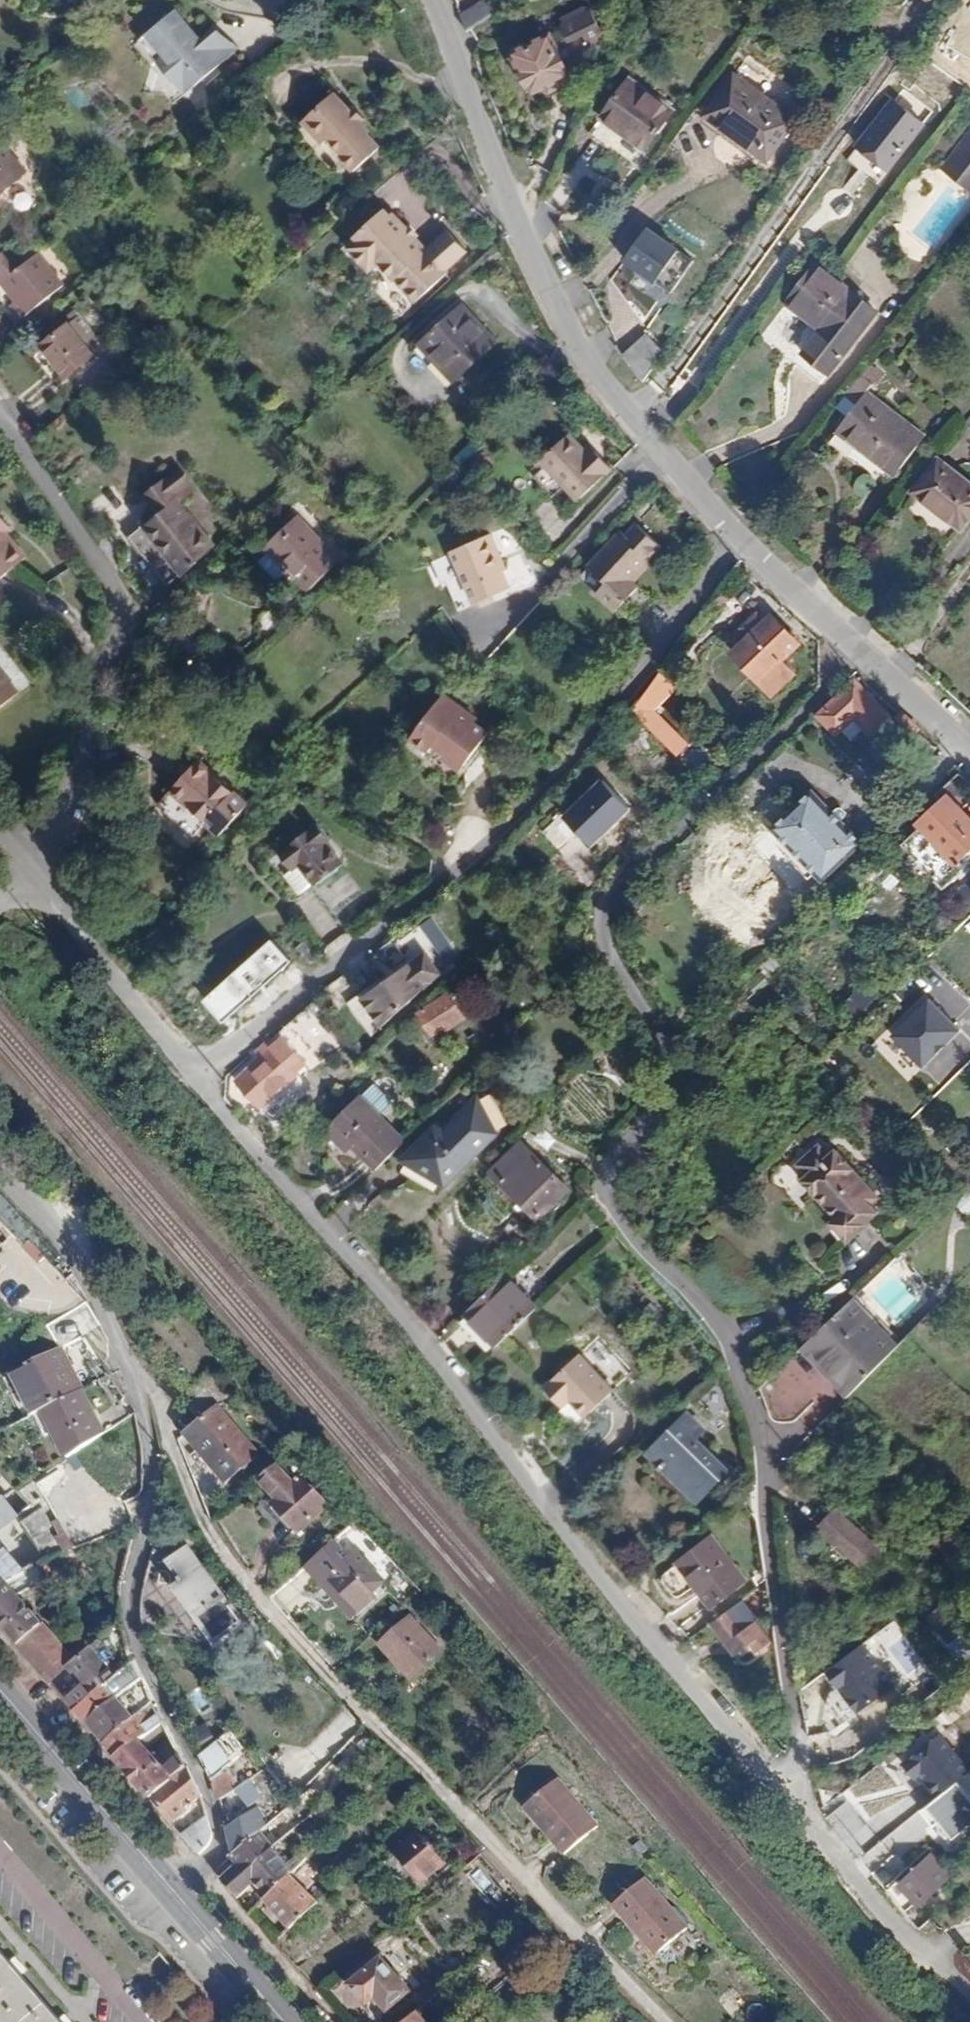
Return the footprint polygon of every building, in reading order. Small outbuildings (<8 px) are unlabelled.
[(79,9),(89,0),(71,0),(79,9)] [(158,3),(186,36),(205,20),(199,13),(186,24),(165,0),(161,0),(158,3)] [(469,9),(477,23),(479,22),(502,5),(499,0),(482,0),(469,9)] [(125,29),(155,65),(174,67),(180,75),(222,40),(205,20),(186,36),(158,3),(125,29)] [(575,35),(563,42),(573,61),(593,50),(597,41),(608,34),(611,25),(600,5),(589,3),(572,13),(569,22),(575,35)] [(512,19),(502,5),(479,22),(489,36),(512,19)] [(555,88),(571,80),(568,73),(576,69),(573,61),(563,42),(557,30),(535,41),(530,39),(521,43),(518,52),(522,61),(527,62),(537,82),(549,77),(555,88)] [(174,67),(155,65),(171,82),(180,75),(174,67)] [(568,73),(571,80),(579,76),(576,69),(568,73)] [(766,156),(796,116),(738,73),(708,114),(766,156)] [(607,115),(651,147),(676,111),(632,80),(607,115)] [(357,99),(343,84),(309,115),(329,137),(336,130),(349,144),(347,147),(362,163),(389,138),(378,126),(380,125),(372,115),(375,111),(361,97),(357,99)] [(925,126),(888,98),(853,142),(890,171),(925,126)] [(953,154),(969,166),(969,132),(953,154)] [(0,146),(0,188),(21,167),(0,146)] [(412,224),(414,222),(402,207),(396,211),(390,205),(361,232),(362,236),(355,243),(377,267),(386,260),(402,278),(404,276),(422,296),(456,266),(452,264),(471,246),(454,227),(435,244),(424,232),(421,234),(412,224)] [(418,219),(414,222),(412,224),(421,234),(424,232),(427,230),(418,219)] [(677,250),(647,229),(625,260),(655,281),(677,250)] [(36,254),(34,252),(0,279),(0,283),(36,254)] [(0,283),(0,287),(10,300),(0,309),(7,318),(54,278),(36,254),(0,283)] [(868,322),(809,277),(780,316),(814,342),(796,366),(821,385),(868,322)] [(59,284),(54,278),(7,318),(11,324),(59,284)] [(622,308),(647,319),(655,300),(630,289),(622,308)] [(504,337),(470,301),(429,337),(445,353),(447,351),(466,371),(504,337)] [(89,357),(64,324),(28,353),(53,386),(89,357)] [(633,347),(654,373),(674,344),(657,326),(633,347)] [(842,422),(900,468),(930,428),(873,382),(879,374),(867,365),(852,388),(862,396),(842,422)] [(540,459),(552,472),(592,435),(579,421),(540,459)] [(601,445),(606,439),(599,432),(594,437),(601,445)] [(592,435),(552,472),(563,484),(574,472),(588,487),(622,456),(606,439),(601,445),(594,437),(592,435)] [(922,485),(967,521),(969,518),(969,472),(946,454),(922,485)] [(137,525),(170,502),(181,495),(178,488),(183,484),(174,471),(140,492),(144,499),(135,521),(119,531),(154,587),(171,576),(137,525)] [(204,554),(170,502),(137,525),(171,576),(204,554)] [(14,531),(19,527),(0,504),(0,514),(14,531)] [(31,561),(34,559),(13,533),(14,531),(0,514),(0,523),(31,561)] [(339,557),(297,514),(266,545),(308,588),(339,557)] [(31,561),(0,523),(0,569),(9,580),(31,561)] [(493,533),(456,551),(479,602),(513,586),(506,569),(500,557),(503,555),(493,533)] [(645,545),(603,583),(636,622),(659,602),(648,589),(683,557),(664,535),(650,549),(645,545)] [(509,568),(503,555),(500,557),(506,569),(509,568)] [(749,621),(757,630),(770,618),(760,609),(749,621)] [(773,668),(766,676),(778,689),(798,668),(786,655),(804,638),(777,610),(770,618),(757,630),(747,641),(773,668)] [(747,641),(739,648),(766,676),(773,668),(747,641)] [(32,690),(7,663),(0,669),(0,712),(2,714),(32,690)] [(859,709),(879,727),(895,708),(860,676),(827,709),(844,725),(859,709)] [(485,730),(473,718),(460,706),(465,701),(461,697),(447,685),(405,726),(446,768),(485,730)] [(460,706),(473,718),(477,713),(465,701),(460,706)] [(660,706),(650,716),(686,751),(694,742),(660,706)] [(638,738),(659,758),(672,743),(652,722),(638,738)] [(216,785),(180,755),(155,786),(191,815),(216,785)] [(945,784),(955,797),(969,782),(969,766),(968,763),(945,784)] [(800,768),(761,805),(811,857),(839,832),(847,841),(871,817),(847,792),(835,802),(800,768)] [(608,775),(567,810),(577,823),(592,839),(632,802),(608,775)] [(969,855),(969,813),(965,808),(959,814),(944,800),(922,823),(962,862),(969,855)] [(577,823),(567,810),(557,819),(568,832),(577,823)] [(315,819),(277,848),(290,865),(295,861),(313,884),(339,864),(322,840),(328,836),(315,819)] [(413,932),(396,943),(407,960),(424,949),(413,932)] [(362,996),(380,1023),(439,972),(425,951),(362,996)] [(860,985),(843,1007),(857,1018),(874,996),(860,985)] [(430,1009),(424,1013),(443,1034),(454,1024),(451,1020),(468,1004),(454,987),(430,1009)] [(961,1033),(929,1001),(892,1037),(924,1069),(961,1033)] [(313,1009),(293,1027),(323,1061),(343,1044),(313,1009)] [(261,1054),(236,1076),(259,1102),(306,1062),(284,1035),(271,1046),(268,1041),(258,1050),(261,1054)] [(321,1130),(333,1143),(364,1116),(349,1101),(321,1130)] [(425,1135),(393,1166),(431,1189),(434,1183),(439,1186),(455,1161),(461,1165),(477,1149),(470,1136),(477,1130),(465,1109),(434,1140),(425,1135)] [(364,1116),(333,1143),(364,1177),(393,1148),(364,1116)] [(519,1143),(481,1179),(527,1226),(564,1191),(519,1143)] [(836,1148),(804,1179),(839,1215),(836,1219),(851,1236),(880,1209),(874,1202),(881,1194),(836,1148)] [(503,1276),(464,1314),(493,1347),(533,1309),(503,1276)] [(856,1294),(811,1338),(856,1385),(881,1361),(895,1347),(901,1341),(856,1294)] [(57,1344),(9,1368),(31,1413),(79,1386),(57,1344)] [(568,1364),(538,1392),(551,1406),(554,1402),(574,1424),(602,1399),(568,1364)] [(205,1378),(183,1397),(199,1417),(185,1430),(227,1480),(259,1451),(218,1403),(223,1398),(205,1378)] [(79,1386),(31,1413),(54,1462),(101,1431),(79,1386)] [(689,1416),(653,1453),(668,1468),(671,1465),(699,1493),(716,1477),(720,1480),(728,1471),(695,1438),(703,1430),(689,1416)] [(286,1452),(261,1473),(280,1494),(275,1499),(299,1527),(328,1501),(305,1474),(296,1480),(284,1467),(293,1460),(286,1452)] [(813,1481),(798,1498),(851,1544),(866,1527),(813,1481)] [(36,1499),(64,1551),(74,1546),(44,1494),(36,1499)] [(16,1515),(0,1495),(0,1528),(16,1515)] [(108,1531),(134,1520),(126,1498),(99,1509),(108,1531)] [(337,1537),(347,1553),(359,1546),(349,1529),(337,1537)] [(326,1541),(310,1555),(321,1568),(314,1575),(348,1615),(373,1593),(326,1541)] [(697,1543),(666,1570),(701,1611),(732,1584),(697,1543)] [(182,1574),(174,1581),(218,1638),(241,1621),(182,1545),(169,1556),(182,1574)] [(21,1572),(4,1552),(0,1555),(0,1582),(21,1572)] [(65,1668),(71,1662),(14,1594),(44,1578),(46,1580),(54,1573),(45,1560),(21,1572),(0,1582),(0,1623),(50,1680),(65,1668)] [(740,1627),(724,1608),(709,1622),(736,1652),(750,1639),(758,1648),(770,1637),(751,1616),(740,1627)] [(412,1614),(383,1640),(414,1674),(443,1648),(412,1614)] [(273,1636),(264,1643),(277,1657),(285,1650),(273,1636)] [(894,1683),(863,1644),(827,1673),(858,1711),(894,1683)] [(65,1698),(75,1710),(90,1698),(88,1694),(112,1673),(89,1646),(71,1662),(65,1668),(80,1687),(65,1698)] [(75,1710),(86,1724),(115,1699),(126,1685),(141,1671),(133,1652),(112,1673),(88,1694),(90,1698),(75,1710)] [(104,1744),(117,1759),(136,1743),(146,1734),(143,1731),(161,1716),(151,1695),(129,1714),(133,1720),(104,1744)] [(86,1724),(104,1744),(133,1720),(129,1714),(115,1699),(86,1724)] [(222,1732),(199,1753),(207,1773),(236,1747),(222,1732)] [(150,1797),(186,1764),(179,1750),(158,1769),(136,1743),(117,1759),(150,1797)] [(186,1804),(200,1791),(188,1762),(186,1764),(150,1797),(171,1821),(187,1807),(186,1804)] [(550,1766),(521,1792),(563,1839),(593,1813),(550,1766)] [(226,1771),(207,1783),(219,1801),(238,1789),(226,1771)] [(969,1823),(969,1799),(956,1784),(927,1812),(953,1839),(969,1823)] [(235,1852),(264,1828),(249,1811),(228,1827),(235,1852)] [(210,1835),(205,1812),(182,1833),(200,1855),(210,1846),(210,1835)] [(220,1877),(238,1896),(256,1881),(262,1875),(255,1866),(279,1845),(264,1828),(235,1852),(233,1855),(240,1863),(220,1877)] [(421,1828),(398,1849),(422,1879),(447,1858),(421,1828)] [(256,1881),(268,1895),(299,1868),(279,1845),(255,1866),(262,1875),(256,1881)] [(290,1925),(318,1900),(304,1883),(323,1866),(312,1855),(299,1868),(268,1895),(266,1897),(290,1925)] [(933,1857),(906,1879),(916,1891),(913,1893),(923,1904),(951,1880),(933,1857)] [(638,1865),(606,1895),(658,1952),(690,1922),(638,1865)] [(468,1879),(486,1894),(495,1883),(477,1868),(468,1879)] [(383,1958),(410,1992),(419,1984),(392,1951),(383,1958)] [(45,2005),(0,1953),(0,2021),(60,2021),(45,2005)] [(388,2010),(410,1992),(383,1958),(351,1985),(368,2004),(377,1996),(388,2010)] [(439,1991),(446,1985),(441,1979),(416,2000),(421,2007),(430,1999),(439,1991)] [(404,2021),(433,2021),(421,2007),(409,2017),(404,2021)] [(409,2017),(402,2009),(386,2021),(404,2021),(409,2017)]
